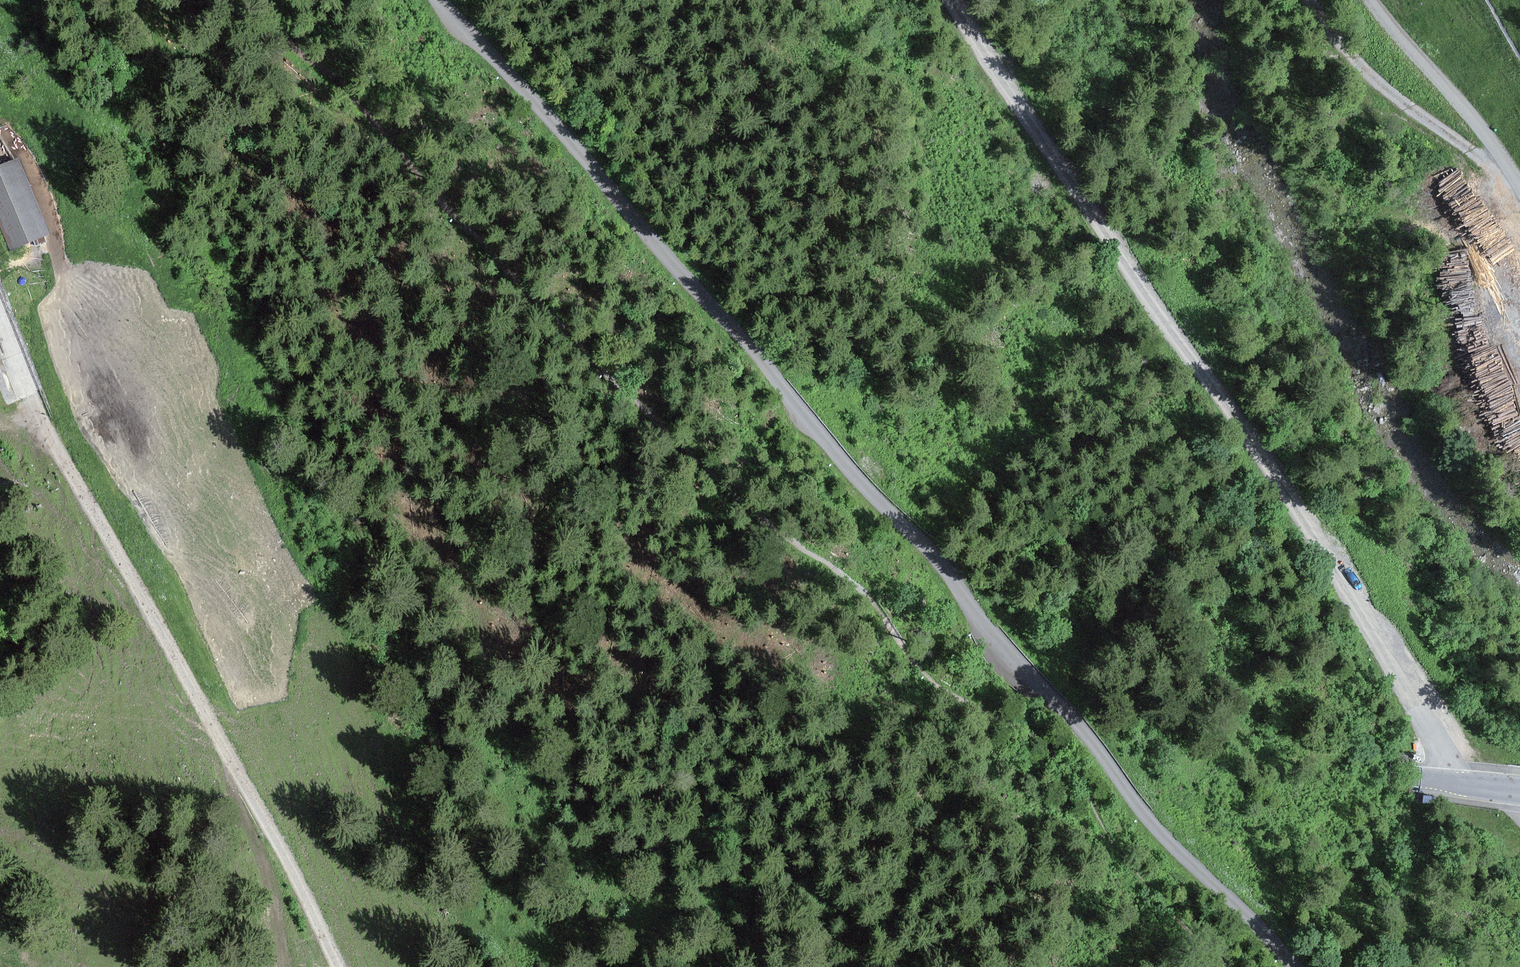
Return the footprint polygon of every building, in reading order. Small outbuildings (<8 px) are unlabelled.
[(9,150),(0,133),(0,155),(9,150)] [(17,157),(0,165),(0,217),(16,251),(52,234),(17,157)]
